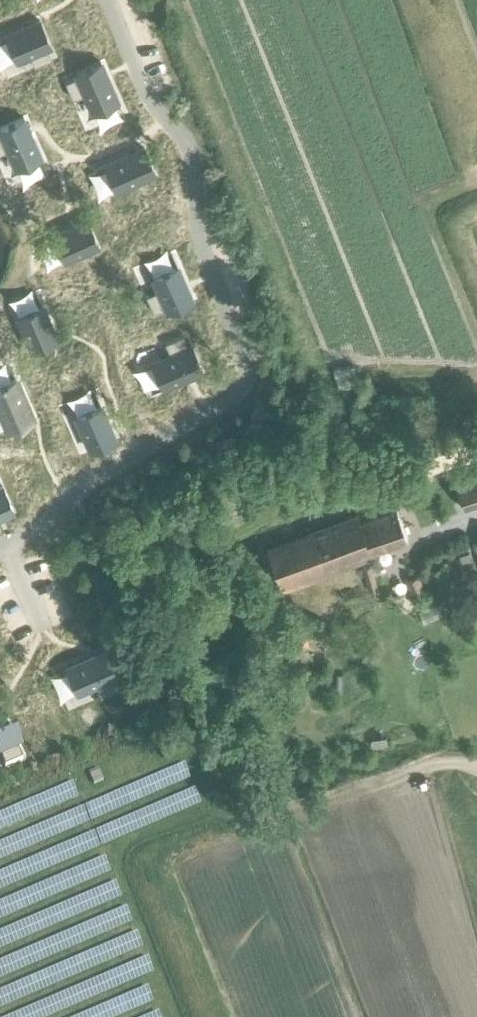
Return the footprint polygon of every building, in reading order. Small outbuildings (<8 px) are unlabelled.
[(39,19),(5,34),(16,59),(29,54),(34,66),(52,58),(47,46),(50,45),(39,19)] [(77,75),(65,81),(72,98),(84,93),(92,111),(118,100),(100,61),(75,72),(77,75)] [(7,149),(15,167),(41,156),(23,117),(0,127),(0,152),(7,149)] [(144,147),(104,164),(115,189),(155,172),(144,147)] [(87,219),(53,234),(64,259),(98,245),(87,219)] [(157,289),(145,295),(153,312),(165,307),(167,310),(192,299),(177,266),(152,277),(157,289)] [(42,305),(17,316),(32,350),(57,339),(42,305)] [(170,354),(152,362),(163,387),(202,370),(191,344),(187,346),(182,334),(164,342),(170,354)] [(352,364),(332,369),(338,389),(357,384),(352,364)] [(0,385),(0,411),(8,429),(33,418),(16,378),(0,385)] [(100,404),(75,415),(90,449),(115,438),(100,404)] [(454,482),(462,507),(476,503),(476,475),(454,482)] [(0,486),(0,516),(13,510),(2,485),(0,486)] [(265,544),(281,589),(373,556),(371,551),(407,538),(396,510),(360,523),(356,512),(265,544)] [(362,568),(370,590),(373,589),(372,586),(377,584),(370,565),(362,568)] [(405,580),(410,592),(423,587),(417,574),(405,580)] [(320,620),(306,625),(309,636),(324,631),(320,620)] [(105,649),(66,666),(79,696),(97,688),(100,696),(118,688),(113,676),(116,674),(105,649)] [(0,725),(0,759),(4,768),(22,760),(16,748),(20,746),(9,721),(0,725)] [(99,769),(89,773),(93,783),(103,778),(99,769)]
